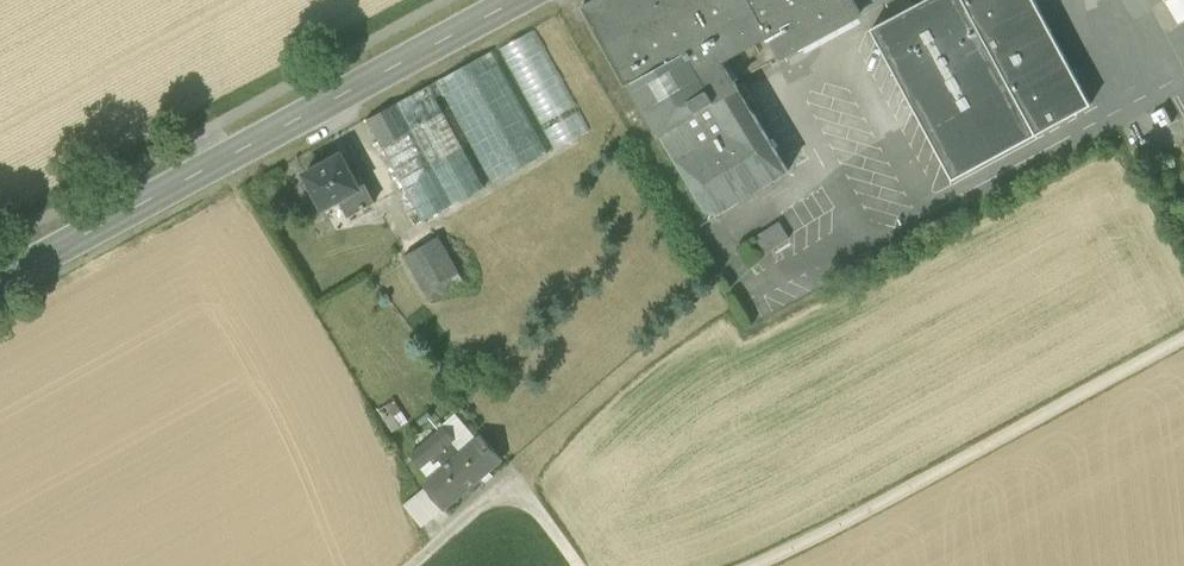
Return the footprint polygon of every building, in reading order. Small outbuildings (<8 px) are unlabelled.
[(770,31),(754,0),(593,0),(586,3),(584,4),(596,26),(628,84),(629,83),(632,82),(708,209),(720,213),(790,171),(723,59),(727,56),(770,31)] [(770,31),(784,55),(785,55),(886,0),(754,0),(770,31)] [(1038,134),(965,0),(926,0),(923,1),(873,29),(954,179),(1038,134)] [(1038,134),(1092,105),(1035,0),(965,0),(1038,134)] [(1180,24),(1183,22),(1183,0),(1165,0),(1180,24)] [(590,130),(541,25),(503,43),(552,148),(590,130)] [(727,56),(741,79),(784,55),(770,31),(727,56)] [(444,94),(493,184),(549,153),(493,50),(429,85),(437,98),(444,94)] [(368,119),(387,154),(449,121),(437,98),(429,85),(368,119)] [(387,154),(424,221),(486,188),(449,121),(387,154)] [(340,200),(349,217),(376,202),(358,170),(352,173),(342,154),(306,174),(325,209),(340,200)] [(757,237),(767,253),(791,238),(781,222),(757,237)] [(406,256),(426,291),(459,272),(439,237),(406,256)] [(464,281),(459,272),(426,291),(431,300),(464,281)] [(381,405),(388,429),(406,423),(398,399),(381,405)] [(425,485),(444,509),(467,489),(472,495),(485,484),(480,478),(503,459),(482,435),(466,449),(462,453),(453,442),(456,438),(445,425),(412,455),(422,468),(432,460),(436,464),(440,460),(446,467),(425,485)] [(462,453),(466,449),(456,438),(453,442),(462,453)] [(403,503),(423,527),(444,509),(425,485),(420,489),(403,503)]
